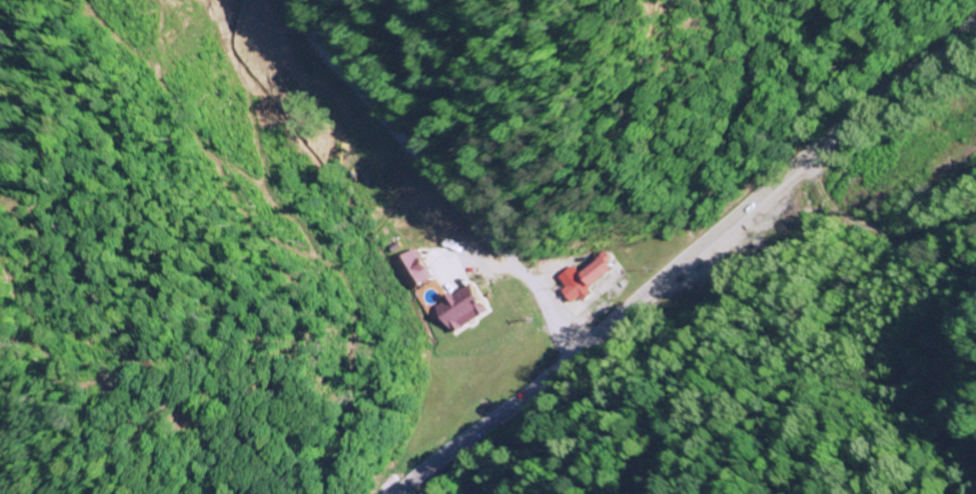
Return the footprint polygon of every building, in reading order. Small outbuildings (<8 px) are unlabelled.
[(575,307),(597,289),(583,273),(562,290),(575,307)]
